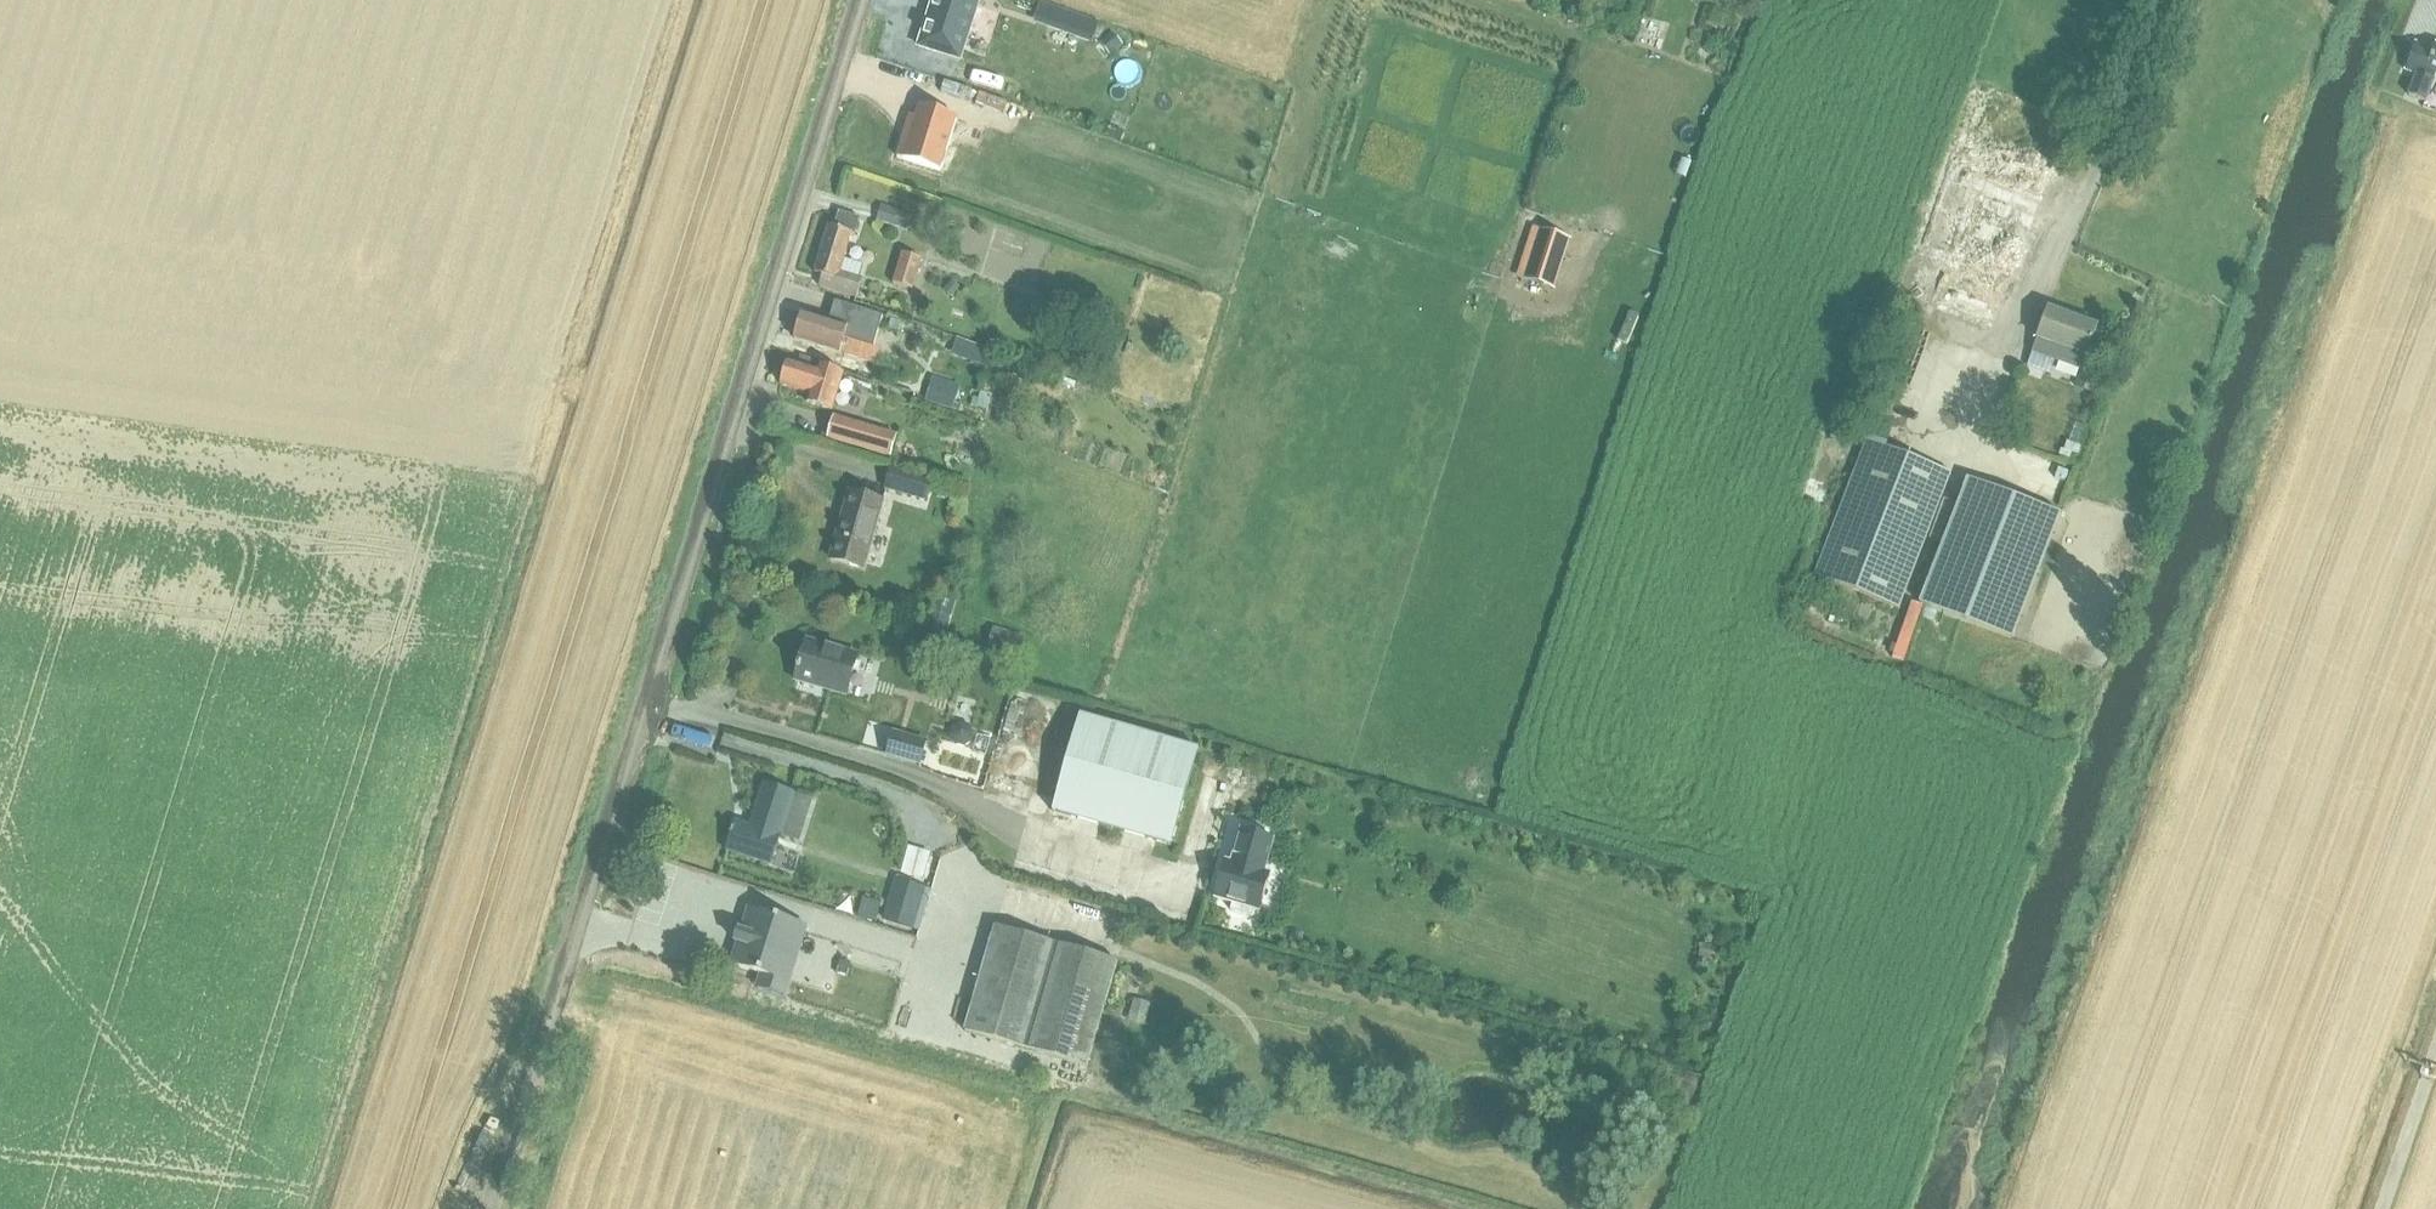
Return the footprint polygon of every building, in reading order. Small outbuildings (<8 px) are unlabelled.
[(920,45),(961,58),(980,0),(934,0),(920,45)] [(1037,15),(1037,17),(1038,18),(1049,22),(1083,34),(1094,38),(1099,23),(1045,4),(1042,3),(1041,4),(1039,12),(1037,15)] [(1704,56),(1711,32),(1699,29),(1693,52),(1704,56)] [(1114,33),(1102,42),(1111,54),(1123,45),(1114,33)] [(2406,70),(2414,73),(2406,95),(2424,102),(2428,92),(2435,95),(2435,45),(2434,50),(2416,43),(2406,70)] [(958,74),(962,63),(937,55),(934,66),(958,74)] [(898,156),(897,158),(899,158),(913,163),(941,171),(949,147),(957,119),(958,118),(957,118),(937,112),(921,107),(920,107),(917,118),(912,132),(912,133),(911,132),(907,131),(906,131),(905,134),(898,156)] [(1109,126),(1105,136),(1120,142),(1124,132),(1109,126)] [(2001,154),(1945,297),(2003,319),(2059,176),(2001,154)] [(1687,156),(1680,173),(1692,177),(1699,160),(1687,156)] [(1261,212),(1261,188),(1249,189),(1249,212),(1261,212)] [(882,207),(878,221),(906,230),(910,216),(882,207)] [(821,254),(815,273),(816,273),(820,275),(823,276),(820,287),(831,290),(841,293),(856,298),(861,282),(857,280),(862,265),(845,259),(849,246),(853,233),(854,234),(856,228),(859,218),(850,215),(839,212),(836,221),(834,227),(829,226),(825,238),(821,254)] [(1000,230),(997,241),(1021,246),(1023,236),(1000,230)] [(1555,288),(1570,239),(1542,230),(1527,279),(1555,288)] [(903,254),(894,285),(912,290),(921,259),(903,254)] [(952,281),(944,291),(951,297),(960,288),(952,281)] [(806,312),(797,338),(843,352),(878,364),(882,350),(874,347),(884,315),(866,309),(839,301),(837,300),(830,319),(806,312)] [(2032,352),(2081,371),(2098,328),(2049,309),(2032,352)] [(978,345),(972,361),(986,365),(992,349),(978,345)] [(944,379),(952,353),(934,347),(926,374),(944,379)] [(791,359),(783,382),(812,392),(809,400),(835,409),(847,372),(822,363),(820,368),(791,359)] [(2103,365),(2087,359),(2076,387),(2092,393),(2103,365)] [(861,362),(857,372),(873,377),(876,367),(861,362)] [(933,382),(927,402),(952,410),(958,389),(933,382)] [(891,456),(897,436),(834,417),(828,438),(891,456)] [(1951,475),(1866,443),(1815,578),(1900,610),(1951,475)] [(933,482),(895,471),(890,490),(927,501),(933,482)] [(2062,516),(1969,480),(1921,605),(2014,640),(2062,516)] [(1827,505),(1831,491),(1812,485),(1807,499),(1827,505)] [(883,502),(850,492),(830,558),(863,568),(883,502)] [(933,596),(923,630),(944,636),(954,603),(933,596)] [(1026,638),(995,629),(990,650),(1020,659),(1026,638)] [(796,681),(821,688),(847,695),(858,655),(807,641),(800,665),(799,665),(799,667),(798,669),(799,670),(799,671),(796,681)] [(1024,776),(1033,711),(1005,707),(996,772),(1024,776)] [(1080,717),(1053,812),(1172,846),(1199,751),(1080,717)] [(953,728),(951,737),(957,745),(966,747),(974,742),(976,733),(971,725),(962,723),(953,728)] [(891,731),(885,752),(918,761),(923,740),(891,731)] [(727,852),(773,866),(795,794),(762,784),(750,826),(737,822),(727,852)] [(1231,910),(1254,916),(1256,909),(1260,911),(1271,873),(1265,872),(1274,839),(1242,830),(1232,862),(1227,861),(1216,898),(1233,903),(1231,910)] [(908,850),(901,873),(921,879),(928,856),(908,850)] [(926,890),(898,882),(887,919),(915,928),(926,890)] [(864,899),(859,916),(876,921),(881,904),(864,899)] [(736,955),(732,966),(762,975),(763,976),(769,977),(777,980),(783,962),(788,944),(795,946),(799,947),(800,948),(804,935),(807,927),(773,917),(750,910),(746,922),(743,933),(739,932),(737,937),(736,943),(739,944),(736,955)] [(1118,961),(997,927),(966,1033),(1088,1067),(1118,961)] [(892,928),(890,943),(918,947),(920,931),(892,928)] [(840,968),(838,974),(839,975),(846,977),(847,977),(850,964),(842,962),(841,965),(840,968)] [(1134,1000),(1128,1022),(1144,1026),(1150,1005),(1134,1000)]
